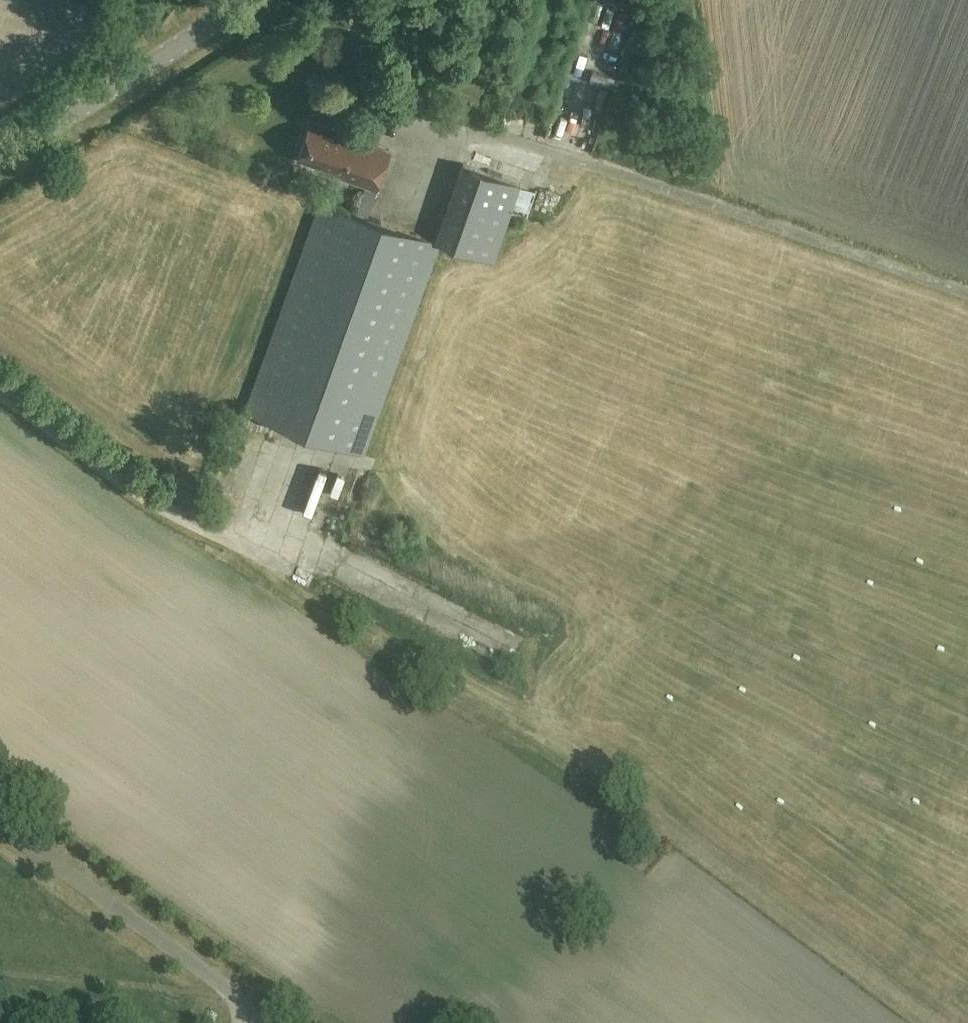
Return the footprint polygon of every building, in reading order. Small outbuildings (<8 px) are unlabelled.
[(404,76),(416,68),(410,57),(397,63),(404,76)] [(464,163),(437,239),(368,214),(376,189),(390,151),(344,134),(343,139),(309,127),(298,157),(331,169),(330,172),(366,185),(357,210),(322,198),(246,411),(364,453),(439,241),(493,261),(521,184),(464,163)] [(235,456),(227,477),(235,481),(244,459),(235,456)]
